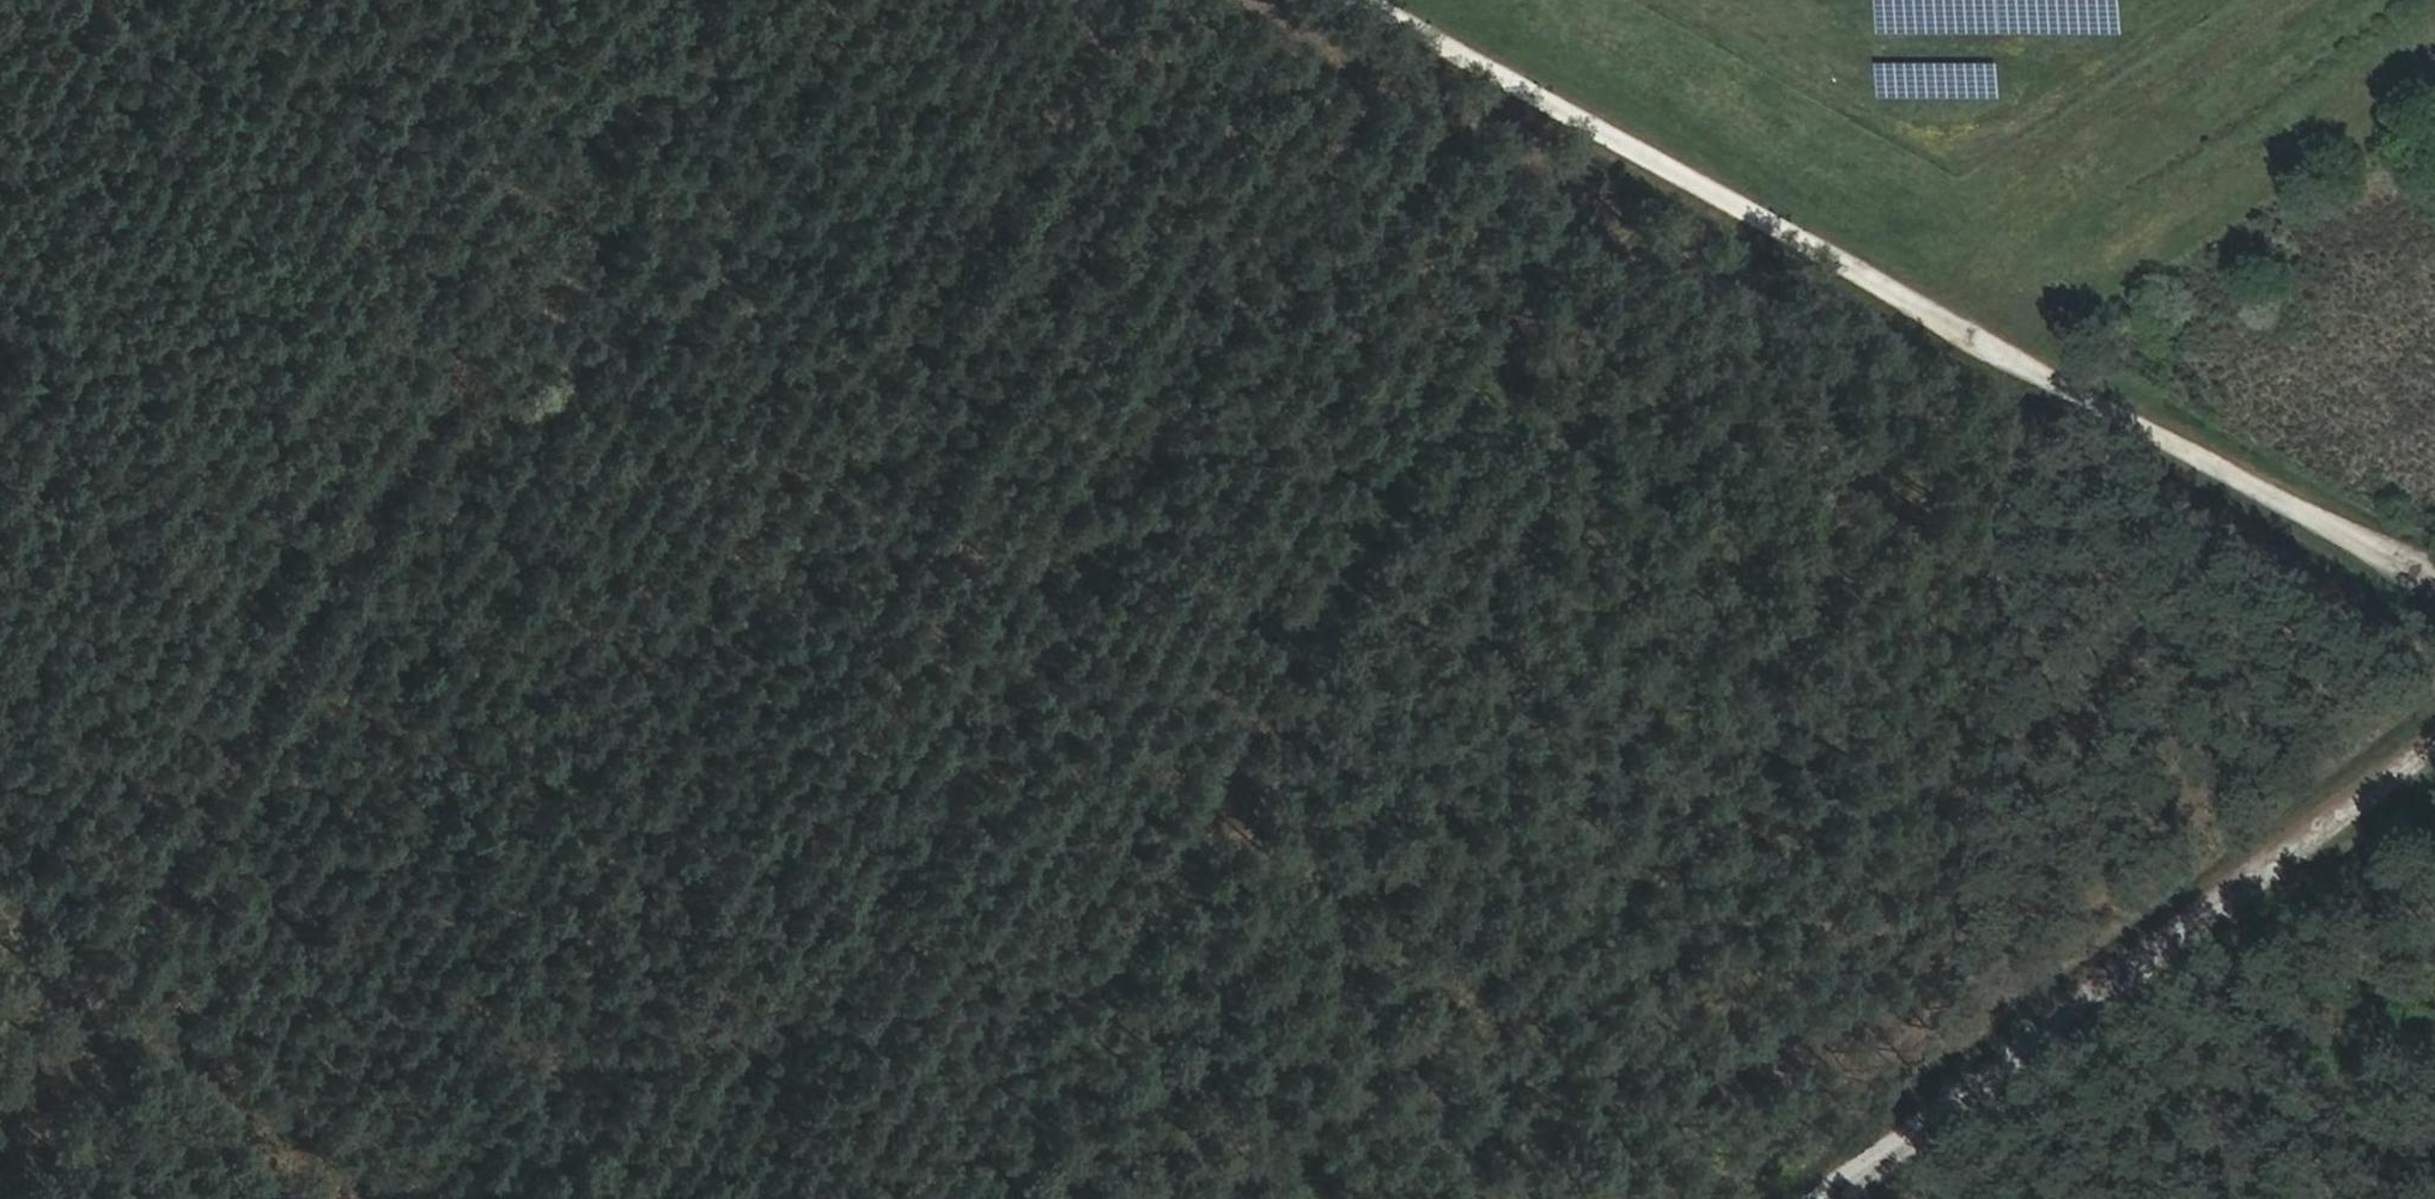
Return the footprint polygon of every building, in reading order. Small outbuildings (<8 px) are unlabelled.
[(1944,97),(1945,66),(1877,66),(1877,96),(1944,97)] [(1998,97),(1998,67),(1964,68),(1964,97),(1998,97)]
